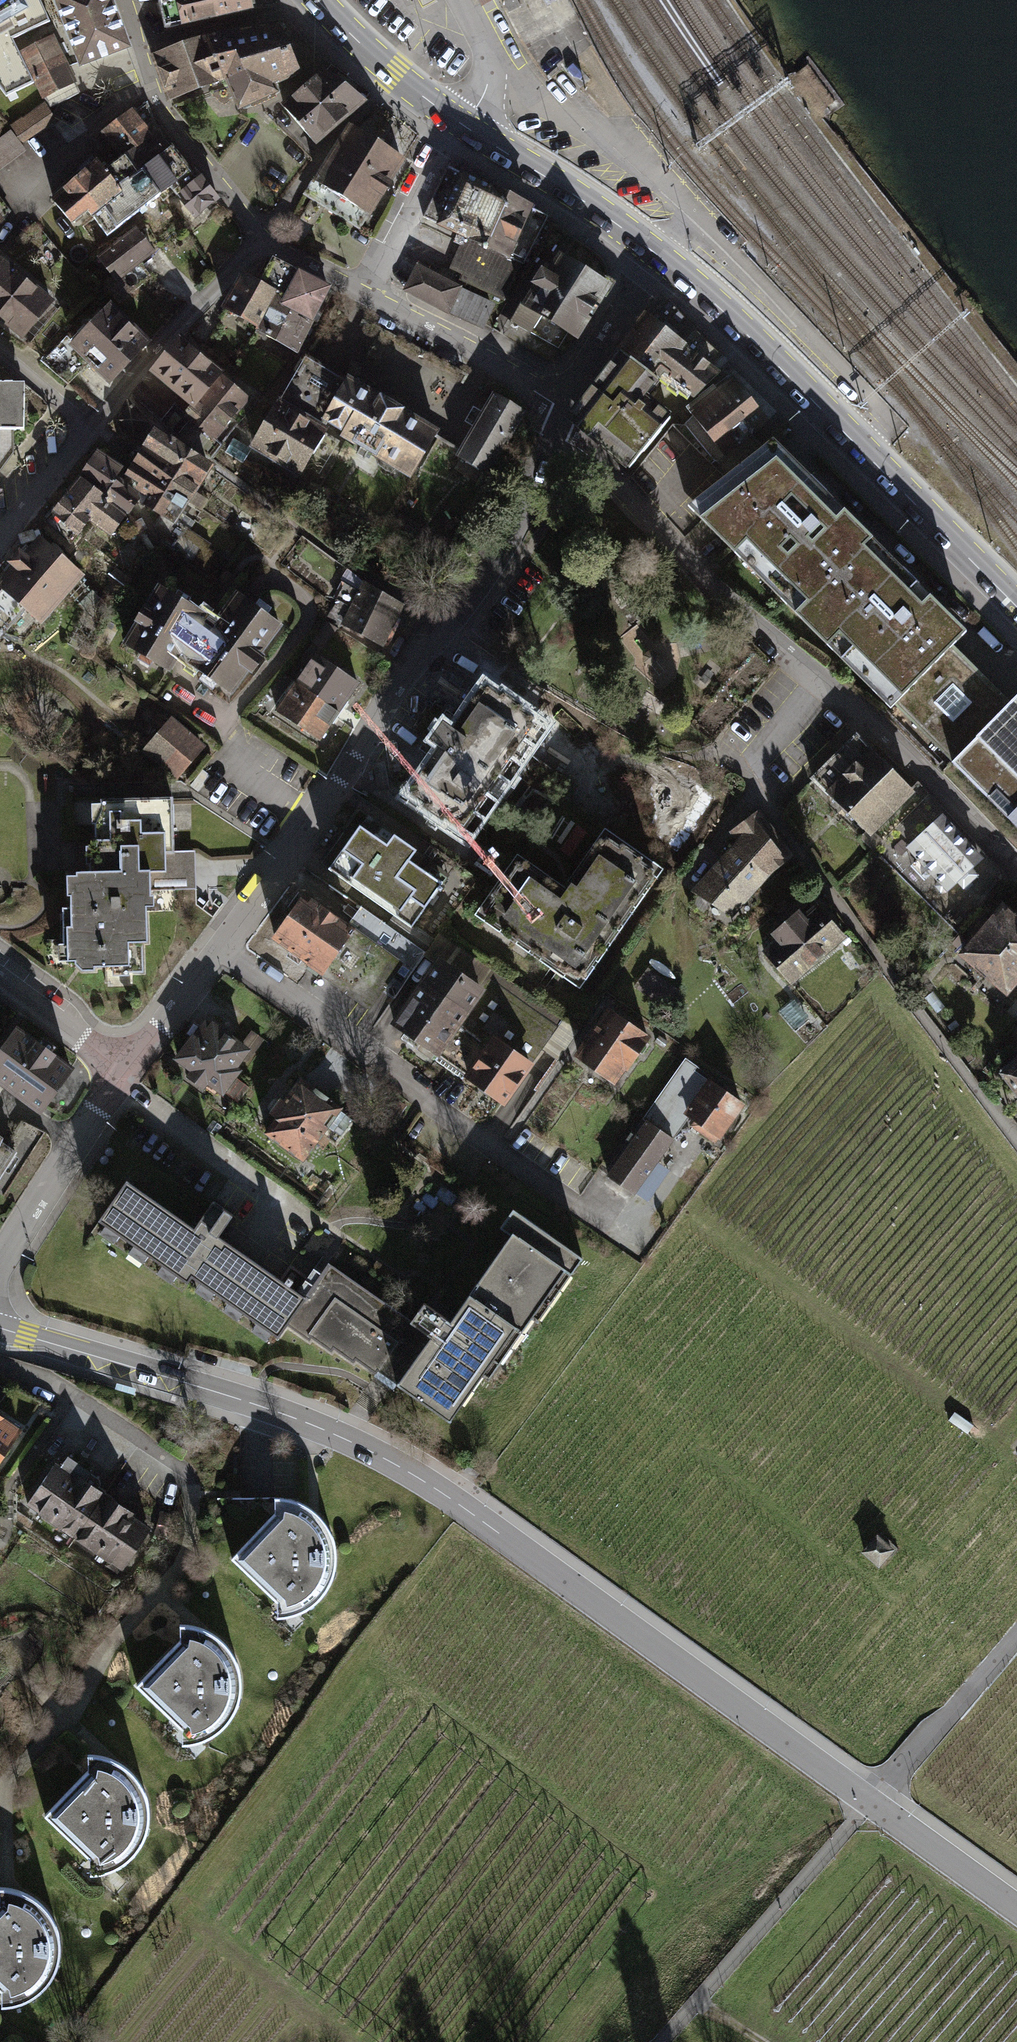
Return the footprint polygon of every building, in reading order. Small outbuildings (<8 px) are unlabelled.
[(7,98),(34,85),(13,41),(51,24),(40,0),(0,0),(0,90),(7,98)] [(80,74),(132,54),(111,0),(52,0),(80,74)] [(158,2),(163,25),(166,35),(256,15),(252,0),(166,0),(158,2)] [(207,40),(225,85),(227,85),(239,116),(281,98),(278,90),(304,79),(281,27),(207,40)] [(78,85),(55,37),(20,53),(43,102),(46,100),(50,109),(80,94),(76,86),(78,85)] [(225,85),(207,40),(150,59),(167,106),(175,104),(187,99),(225,85)] [(326,73),(282,109),(318,151),(370,106),(326,73)] [(148,103),(103,136),(122,162),(159,134),(148,103)] [(48,110),(44,104),(10,127),(22,146),(57,123),(53,117),(48,110)] [(368,216),(374,220),(409,163),(352,128),(318,180),(313,177),(301,197),(310,202),(290,235),(303,243),(324,208),(360,230),(368,216)] [(10,131),(0,139),(0,172),(26,153),(10,131)] [(159,134),(122,162),(104,175),(118,192),(144,175),(163,201),(173,194),(194,175),(173,148),(171,150),(159,134)] [(98,166),(52,205),(72,232),(89,218),(94,225),(96,223),(109,242),(163,201),(144,175),(118,192),(104,175),(98,166)] [(550,218),(448,168),(424,217),(441,225),(439,230),(463,241),(513,266),(515,261),(526,267),(550,218)] [(194,175),(173,194),(195,224),(222,203),(198,172),(194,175)] [(0,198),(0,230),(6,226),(4,222),(11,213),(0,198)] [(111,279),(104,284),(119,304),(152,279),(143,266),(156,256),(137,229),(96,259),(111,279)] [(513,266),(463,241),(450,270),(463,276),(460,281),(504,301),(520,269),(513,266)] [(274,293),(315,315),(332,279),(273,249),(261,274),(279,283),(274,293)] [(582,350),(617,292),(563,259),(551,279),(546,276),(526,308),(524,306),(506,337),(554,365),(568,342),(582,350)] [(0,260),(0,323),(23,344),(56,307),(0,260)] [(274,293),(279,283),(261,274),(244,265),(223,303),(259,324),(274,293)] [(464,289),(418,266),(404,293),(450,317),(451,315),(463,290),(464,289)] [(497,305),(463,290),(451,315),(485,331),(497,305)] [(315,315),(274,293),(259,324),(258,326),(300,349),(316,315),(315,315)] [(670,377),(692,394),(719,367),(715,364),(722,355),(666,296),(651,311),(642,305),(615,341),(656,373),(662,366),(671,375),(670,377)] [(153,347),(112,307),(74,346),(66,339),(43,363),(69,388),(87,369),(110,392),(153,347)] [(251,392),(222,370),(226,366),(180,330),(149,368),(190,402),(184,410),(175,401),(173,404),(142,380),(130,393),(160,420),(213,457),(223,443),(216,438),(251,392)] [(615,341),(561,412),(625,462),(669,406),(644,387),(656,373),(615,341)] [(305,350),(249,443),(299,473),(330,423),(320,417),(346,374),(305,350)] [(411,475),(442,423),(349,368),(346,374),(320,417),(330,423),(342,430),(340,433),(411,475)] [(724,454),(769,419),(732,373),(687,408),(724,454)] [(489,473),(526,408),(490,388),(478,408),(472,405),(463,420),(470,424),(453,453),(489,473)] [(24,437),(25,393),(0,393),(0,436),(24,437)] [(151,420),(127,397),(113,419),(134,441),(151,420)] [(139,478),(135,484),(147,492),(143,500),(161,511),(154,524),(164,542),(174,549),(176,546),(187,553),(185,556),(192,560),(190,563),(209,575),(222,555),(209,547),(212,543),(177,519),(213,463),(153,422),(125,469),(139,478)] [(770,431),(685,498),(888,704),(891,701),(949,639),(965,622),(770,431)] [(251,447),(233,437),(225,452),(243,462),(251,447)] [(124,462),(97,445),(43,517),(72,542),(89,516),(113,533),(127,510),(129,512),(140,495),(138,488),(117,471),(124,462)] [(43,624),(71,592),(82,581),(89,573),(39,525),(23,542),(16,536),(1,554),(8,560),(0,569),(0,636),(1,637),(6,631),(26,637),(39,621),(43,624)] [(344,624),(384,644),(405,602),(350,571),(337,599),(338,599),(326,618),(339,627),(344,624)] [(206,607),(158,578),(122,639),(170,668),(182,649),(193,656),(218,618),(205,609),(206,607)] [(104,606),(82,581),(71,592),(87,610),(70,643),(83,650),(104,606)] [(264,649),(284,621),(259,601),(237,585),(219,610),(222,612),(218,618),(193,656),(190,661),(233,691),(251,666),(253,668),(266,651),(264,649)] [(337,628),(327,619),(310,639),(321,648),(337,628)] [(1008,698),(949,639),(891,701),(952,757),(1008,698)] [(315,649),(276,708),(321,738),(361,679),(315,649)] [(403,794),(462,835),(548,713),(488,671),(457,716),(449,711),(435,731),(443,736),(403,794)] [(1008,698),(952,757),(950,759),(1016,826),(1016,689),(1008,698)] [(178,778),(207,743),(172,714),(143,750),(178,778)] [(856,729),(809,777),(870,834),(915,788),(856,729)] [(180,832),(179,796),(94,800),(95,842),(84,842),(85,862),(85,870),(170,867),(168,832),(180,832)] [(985,854),(929,797),(895,830),(909,844),(905,847),(947,890),(985,854)] [(736,839),(689,890),(732,917),(774,869),(793,854),(758,807),(728,831),(736,839)] [(367,808),(326,868),(394,914),(413,928),(415,925),(451,873),(433,862),(430,866),(412,854),(419,844),(367,808)] [(519,848),(473,913),(581,987),(663,868),(608,830),(571,883),(519,848)] [(127,968),(132,968),(131,934),(140,933),(139,904),(157,904),(157,894),(156,874),(71,877),(73,921),(65,921),(67,971),(92,970),(92,957),(126,956),(127,968)] [(310,897),(302,891),(271,935),(323,972),(355,926),(357,924),(353,920),(313,893),(310,897)] [(1001,900),(957,953),(1007,995),(1016,983),(1016,913),(1001,900)] [(765,952),(790,982),(845,935),(819,905),(806,916),(798,906),(768,931),(777,942),(765,952)] [(369,1008),(372,1010),(385,993),(394,999),(424,955),(426,952),(388,924),(362,907),(353,920),(357,924),(355,926),(323,972),(322,975),(359,1001),(369,1008)] [(413,928),(394,914),(388,924),(426,952),(436,939),(415,925),(413,928)] [(424,955),(433,962),(391,1022),(440,1057),(441,1054),(466,1072),(465,1074),(506,1104),(567,1019),(452,940),(459,931),(446,923),(436,939),(426,952),(424,955)] [(675,986),(648,967),(635,986),(662,1005),(675,986)] [(610,1004),(575,1054),(618,1084),(653,1033),(610,1004)] [(174,1056),(223,1092),(241,1068),(237,1065),(243,1058),(250,1063),(267,1041),(251,1029),(244,1039),(213,1015),(210,1018),(205,1015),(174,1056)] [(0,1045),(0,1083),(41,1112),(76,1064),(16,1022),(0,1045)] [(687,1111),(709,1079),(695,1069),(697,1065),(687,1057),(643,1119),(646,1121),(649,1118),(675,1136),(691,1114),(687,1111)] [(999,1071),(1016,1094),(1016,1057),(999,1071)] [(264,1131),(304,1160),(329,1125),(344,1136),(356,1119),(340,1108),(343,1105),(301,1075),(285,1098),(280,1094),(269,1110),(276,1115),(264,1131)] [(749,1102),(712,1076),(709,1079),(687,1111),(691,1114),(697,1118),(692,1125),(716,1142),(720,1137),(723,1139),(749,1102)] [(646,1121),(609,1174),(636,1194),(637,1193),(649,1202),(671,1170),(659,1162),(677,1137),(675,1136),(649,1118),(646,1121)] [(17,1149),(1,1138),(3,1133),(0,1131),(0,1176),(17,1149)] [(587,1255),(516,1206),(504,1224),(514,1232),(455,1317),(428,1298),(413,1319),(330,1262),(323,1273),(315,1267),(300,1289),(219,1233),(234,1211),(212,1195),(194,1221),(126,1174),(97,1217),(189,1281),(193,1276),(279,1335),(287,1324),(310,1340),(312,1337),(332,1350),(334,1348),(354,1362),(356,1359),(377,1374),(379,1371),(453,1422),(486,1374),(492,1378),(535,1316),(542,1321),(587,1255)] [(0,1413),(0,1460),(22,1428),(0,1413)] [(55,1460),(26,1504),(123,1570),(153,1527),(133,1514),(134,1511),(77,1472),(75,1474),(55,1460)] [(236,1559),(278,1597),(278,1618),(294,1617),(308,1610),(319,1601),(331,1587),(340,1570),(341,1553),(338,1535),(330,1519),(318,1506),(314,1504),(301,1498),(288,1495),(278,1495),(278,1512),(236,1559)] [(141,1687),(183,1725),(183,1746),(199,1745),(213,1738),(224,1730),(236,1716),(245,1699),(246,1681),(243,1663),(235,1648),(223,1634),(206,1626),(193,1624),(183,1624),(183,1641),(141,1687)] [(49,1818),(90,1856),(90,1877),(107,1876),(120,1869),(131,1860),(144,1846),(152,1829),(153,1812),(150,1794),(142,1779),(130,1765),(113,1757),(100,1754),(90,1754),(90,1772),(49,1818)] [(1,1988),(1,2009),(17,2008),(31,2001),(42,1992),(54,1978),(62,1961),(64,1944),(61,1926),(53,1911),(41,1897),(24,1889),(11,1886),(1,1886),(1,1904),(0,1905),(0,1987),(1,1988)]
